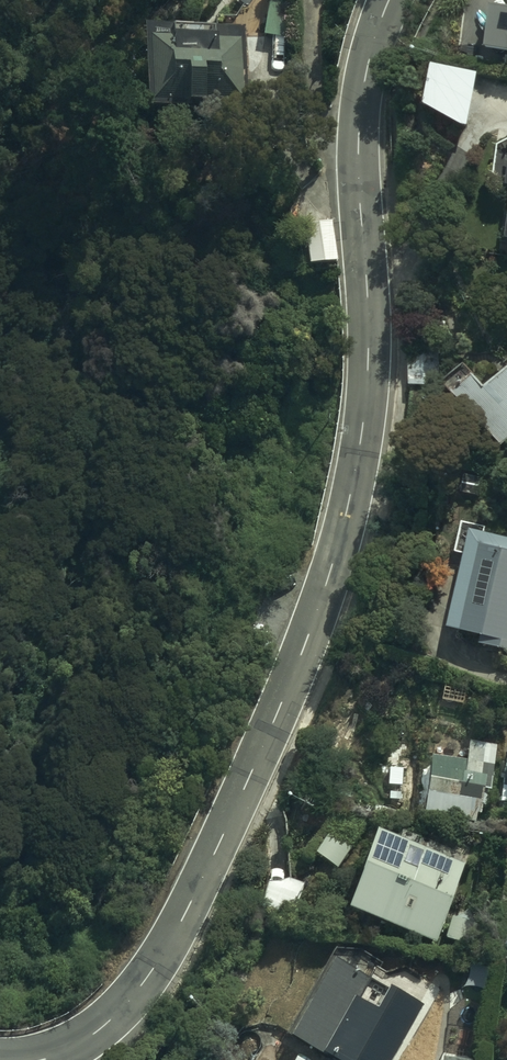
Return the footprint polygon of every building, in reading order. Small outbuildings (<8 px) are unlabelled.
[(263,38),(285,41),(290,0),(269,0),(263,38)] [(496,9),(490,50),(506,53),(506,11),(496,9)] [(244,28),(138,36),(144,116),(250,108),(244,28)] [(500,151),(497,177),(506,183),(506,147),(500,151)] [(333,227),(306,228),(308,269),(336,268),(333,227)] [(492,391),(480,378),(477,380),(469,370),(450,387),(461,400),(464,397),(506,448),(506,379),(492,391)] [(455,558),(465,560),(447,633),(481,641),(479,649),(506,656),(506,543),(484,538),(485,534),(462,529),(455,558)] [(449,747),(434,744),(423,815),(483,825),(495,750),(467,746),(466,755),(448,752),(449,747)] [(356,844),(332,827),(312,855),(336,871),(356,844)] [(464,866),(374,836),(348,913),(437,943),(464,866)] [(325,1059),(394,1059),(421,1011),(333,962),(289,1040),(325,1059)]
